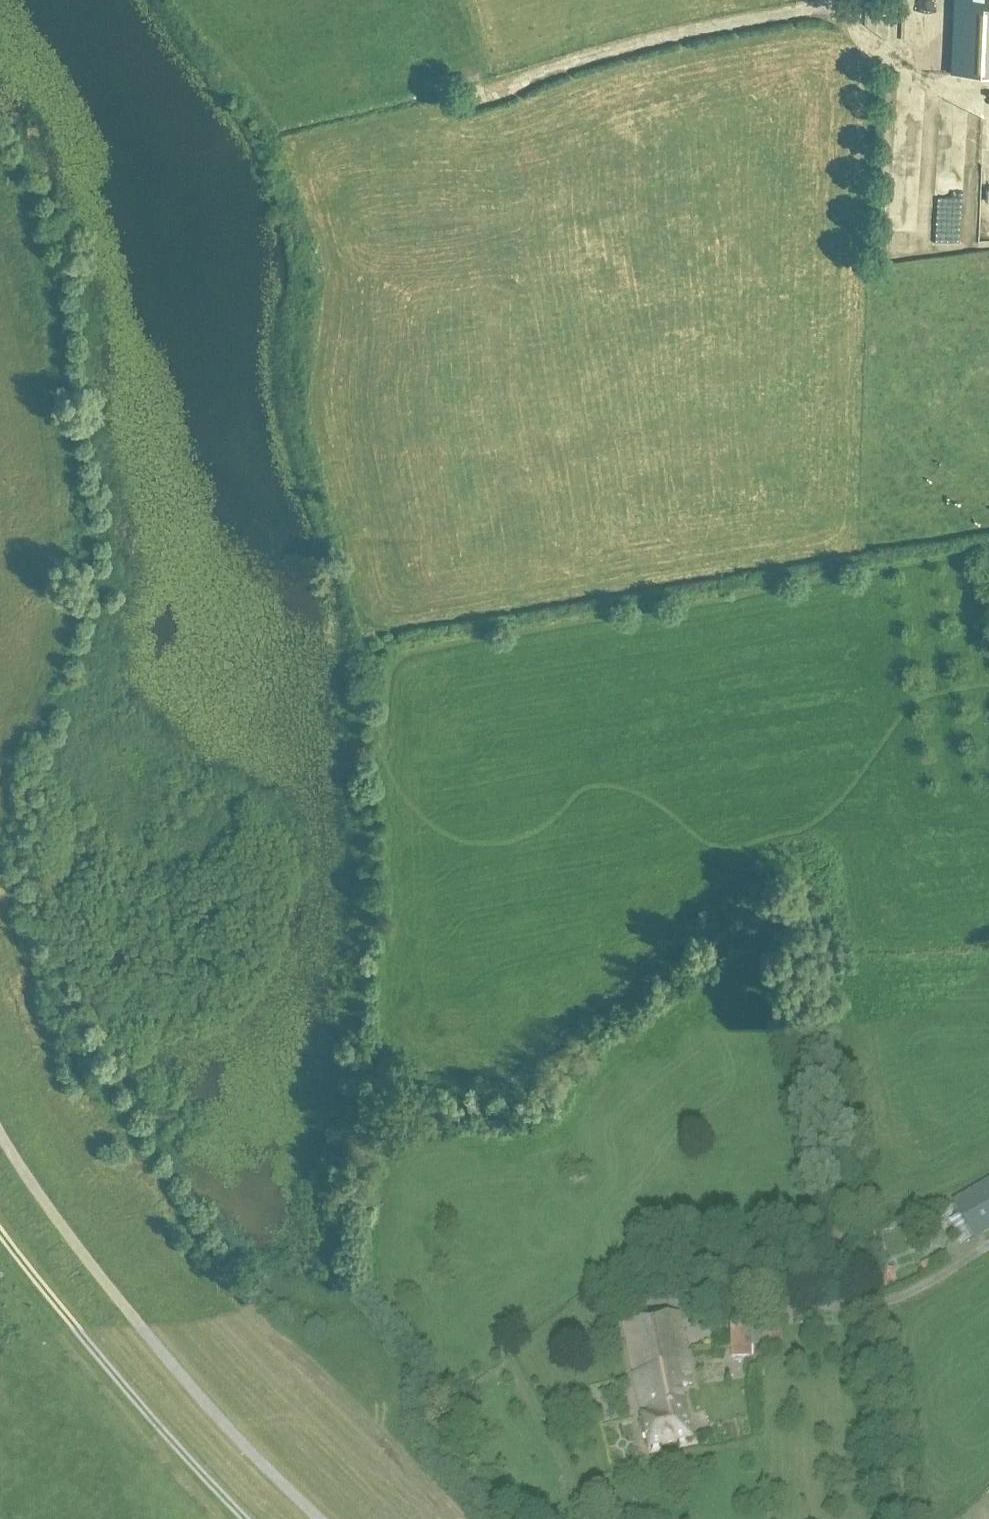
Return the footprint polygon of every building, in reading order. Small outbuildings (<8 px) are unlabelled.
[(953,73),(988,74),(988,0),(956,0),(953,73)] [(988,1232),(988,1183),(954,1204),(975,1240),(988,1232)] [(694,1384),(679,1312),(624,1322),(648,1448),(692,1440),(681,1387),(694,1384)] [(770,1314),(729,1316),(731,1349),(772,1347),(770,1314)]
